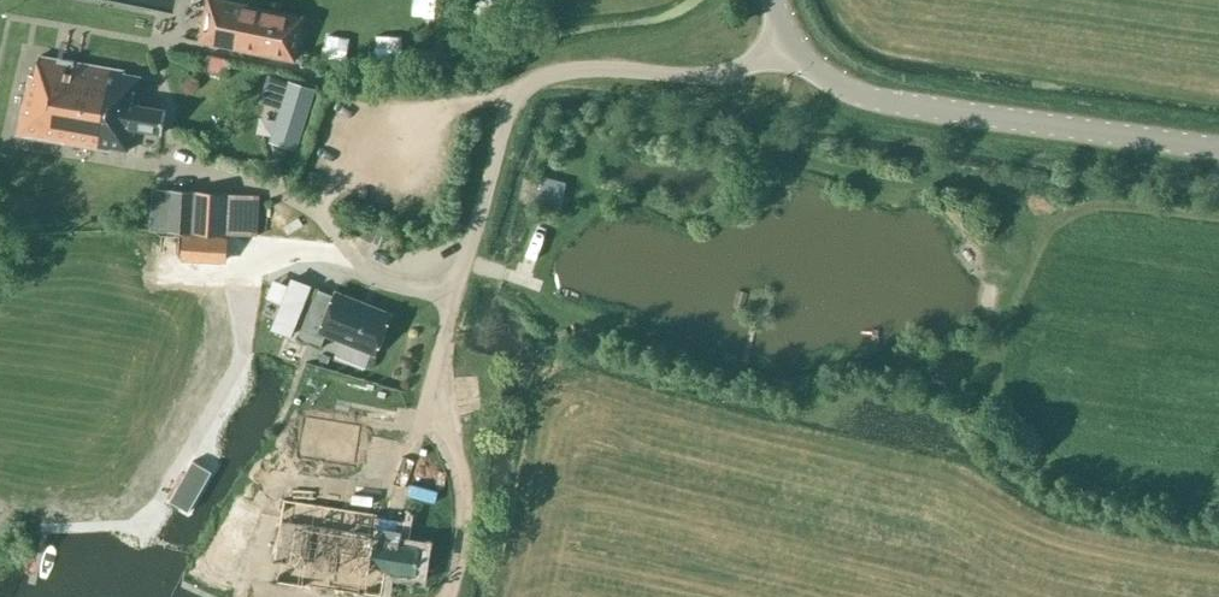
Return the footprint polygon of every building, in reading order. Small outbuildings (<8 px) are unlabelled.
[(199,41),(295,61),(302,27),(264,19),(266,8),(225,0),(208,0),(199,41)] [(399,27),(365,26),(364,54),(398,55),(399,27)] [(16,135),(111,151),(111,148),(128,151),(132,128),(163,133),(167,110),(136,104),(141,77),(124,74),(124,70),(40,55),(35,76),(29,74),(16,135)] [(184,83),(183,90),(186,92),(192,91),(198,86),(198,80),(196,77),(189,78),(184,83)] [(318,91),(279,80),(272,101),(291,106),(280,143),(301,149),(318,91)] [(194,216),(195,191),(152,189),(151,230),(193,233),(194,216)] [(227,192),(195,191),(194,216),(193,233),(225,235),(225,234),(251,235),(253,195),(227,193),(227,192)] [(228,236),(182,234),(181,261),(227,264),(228,236)] [(291,335),(311,286),(291,278),(271,327),(291,335)] [(335,296),(317,288),(297,338),(320,347),(326,334),(374,353),(390,314),(336,292),(335,296)] [(296,463),(353,472),(360,432),(304,422),(296,463)] [(192,462),(167,503),(190,517),(215,476),(192,462)] [(399,545),(402,522),(377,518),(378,514),(284,500),(275,560),(281,561),(278,582),(365,595),(365,592),(382,594),(386,567),(417,572),(421,549),(399,545)] [(225,555),(242,523),(227,514),(199,565),(221,577),(231,559),(225,555)]
